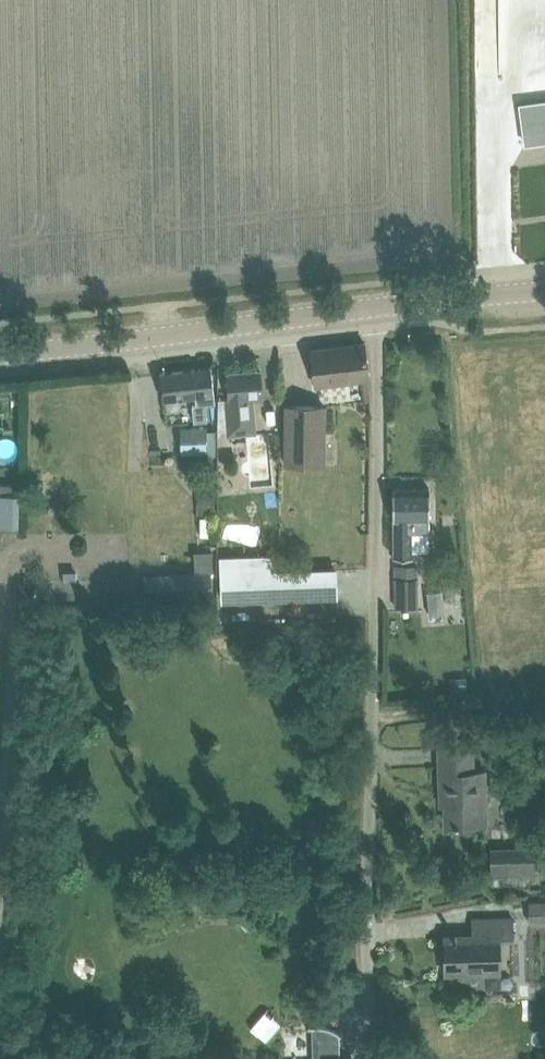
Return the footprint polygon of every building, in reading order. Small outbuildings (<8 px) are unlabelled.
[(523,104),(528,143),(544,141),(544,101),(523,104)] [(316,385),(361,380),(363,402),(370,400),(367,379),(369,378),(365,343),(312,350),(316,385)] [(216,403),(212,368),(161,373),(164,401),(180,399),(196,398),(196,404),(192,405),(193,415),(193,421),(207,420),(206,404),(216,403)] [(228,374),(230,400),(225,400),(228,431),(250,428),(247,399),(263,398),(261,372),(228,374)] [(286,465),(298,465),(324,465),(324,406),(287,405),(286,465)] [(208,454),(207,426),(180,427),(181,455),(208,454)] [(244,438),(226,440),(227,452),(245,451),(244,438)] [(430,488),(393,488),(393,520),(394,520),(394,559),(413,559),(413,533),(429,532),(429,520),(430,520),(430,488)] [(214,491),(199,491),(199,514),(214,514),(214,491)] [(15,495),(6,495),(6,528),(18,528),(18,495),(15,495)] [(210,566),(209,549),(193,550),(194,566),(210,566)] [(276,554),(221,556),(223,602),(278,598),(310,599),(338,598),(338,595),(337,567),(277,569),(276,554)] [(212,575),(144,579),(145,599),(164,597),(213,595),(212,575)] [(419,606),(418,579),(395,579),(395,606),(419,606)] [(444,587),(426,588),(427,611),(445,610),(444,587)] [(466,676),(450,678),(452,691),(467,689),(466,676)] [(440,748),(441,795),(448,795),(448,804),(447,804),(447,824),(486,823),(484,771),(473,771),(472,747),(440,748)] [(535,846),(491,847),(491,884),(536,883),(535,846)] [(529,901),(529,923),(544,923),(544,901),(529,901)] [(452,986),(474,986),(483,986),(483,972),(500,971),(500,940),(513,940),(513,917),(473,918),(474,935),(445,936),(446,973),(452,973),(452,986)] [(340,1035),(327,1027),(313,1026),(314,1058),(340,1058),(340,1035)]
